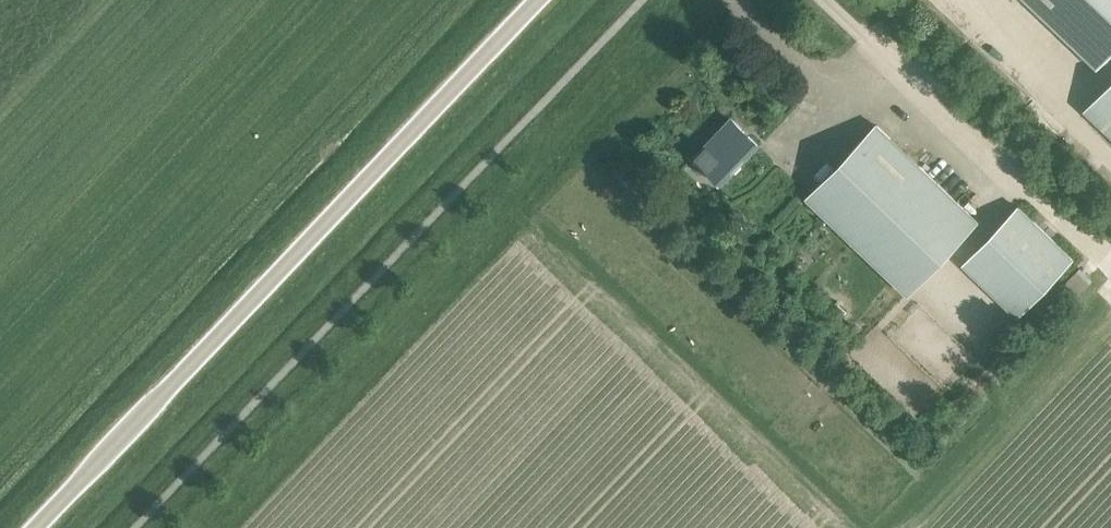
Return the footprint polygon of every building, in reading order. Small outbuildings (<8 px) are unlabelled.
[(1096,67),(1110,51),(1110,0),(1026,0),(1096,67)] [(1085,110),(1110,135),(1110,83),(1085,110)] [(731,119),(695,156),(722,182),(758,144),(731,119)] [(977,221),(876,124),(806,197),(908,294),(977,221)] [(1018,206),(964,264),(1017,315),(1072,258),(1018,206)]
